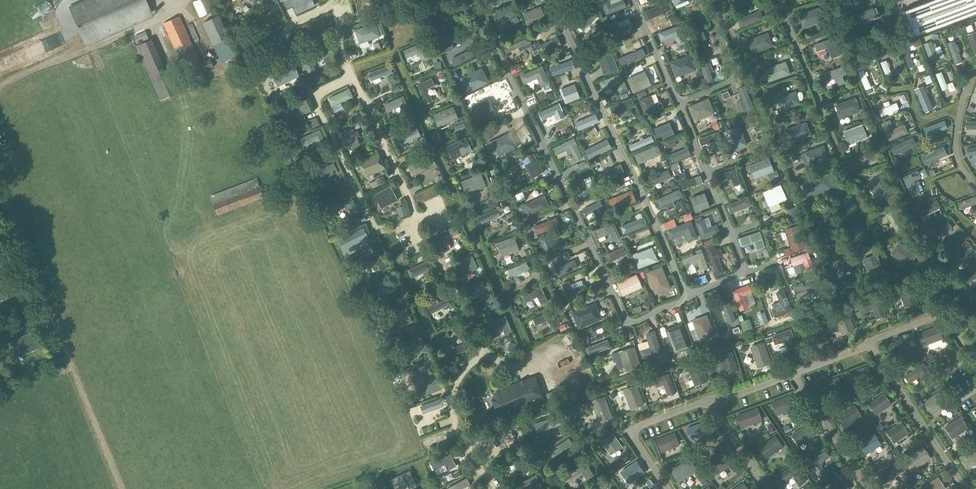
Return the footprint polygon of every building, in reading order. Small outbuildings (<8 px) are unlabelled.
[(155,16),(147,0),(83,0),(69,6),(86,46),(155,16)] [(216,10),(211,0),(197,0),(193,2),(200,17),(216,10)] [(291,1),(296,13),(314,5),(311,0),(292,0),(291,1)] [(506,0),(490,0),(486,2),(489,8),(506,0)] [(607,15),(627,8),(624,0),(612,5),(610,0),(602,0),(601,0),(607,15)] [(860,2),(861,2),(863,8),(858,10),(862,23),(880,17),(875,3),(871,5),(869,0),(860,0),(860,2)] [(915,7),(924,32),(975,12),(975,0),(934,0),(927,3),(915,7)] [(599,17),(597,16),(598,15),(587,5),(573,20),(584,30),(592,21),(593,23),(599,17)] [(366,17),(372,14),(368,7),(363,10),(366,17)] [(519,21),(513,7),(495,15),(497,22),(510,16),(513,23),(519,21)] [(529,28),(546,21),(540,7),(523,13),(529,28)] [(803,28),(824,20),(819,8),(799,15),(803,28)] [(760,11),(737,20),(741,29),(764,19),(760,11)] [(213,45),(222,63),(239,55),(230,37),(220,15),(203,23),(213,45)] [(205,71),(214,67),(210,58),(201,62),(180,16),(163,23),(188,77),(205,71)] [(635,30),(632,23),(620,27),(617,19),(610,22),(616,37),(635,30)] [(915,20),(905,22),(908,37),(919,34),(915,20)] [(437,45),(458,36),(452,22),(431,31),(437,45)] [(375,23),(355,30),(359,44),(380,37),(380,36),(383,35),(379,23),(376,25),(375,23)] [(681,25),(659,33),(662,42),(676,37),(679,46),(688,43),(681,25)] [(973,27),(966,30),(975,55),(975,54),(975,34),(973,27)] [(707,39),(704,31),(700,33),(699,28),(691,30),(700,57),(707,54),(703,41),(707,39)] [(527,33),(503,44),(507,53),(531,42),(527,33)] [(768,33),(748,40),(753,54),(773,47),(768,33)] [(833,38),(815,45),(818,52),(828,48),(832,59),(840,56),(833,38)] [(932,41),(924,44),(931,60),(939,57),(935,48),(937,47),(935,43),(933,44),(932,41)] [(422,60),(429,57),(423,43),(403,51),(407,58),(419,53),(422,60)] [(949,50),(955,72),(964,69),(957,47),(949,50)] [(471,49),(450,59),(454,66),(474,56),(471,49)] [(309,73),(316,70),(313,62),(324,57),(321,50),(302,59),(309,73)] [(618,70),(611,51),(598,56),(605,75),(618,70)] [(696,69),(691,55),(672,62),(677,76),(696,69)] [(571,61),(551,68),(554,76),(574,69),(571,61)] [(791,74),(786,61),(764,69),(769,82),(791,74)] [(278,87),(299,77),(293,63),(272,74),(278,87)] [(645,71),(652,68),(650,63),(643,66),(645,71)] [(905,64),(908,75),(913,74),(910,63),(905,64)] [(373,79),(393,73),(390,64),(370,71),(373,79)] [(542,87),(550,84),(542,66),(521,75),(524,84),(538,78),(542,87)] [(846,74),(843,66),(819,75),(820,76),(822,81),(824,83),(834,79),(837,87),(845,83),(842,76),(846,74)] [(888,68),(882,70),(888,87),(893,85),(888,68)] [(488,82),(482,69),(462,79),(468,92),(488,82)] [(715,83),(710,69),(699,73),(704,87),(715,83)] [(651,85),(645,71),(628,79),(635,92),(651,85)] [(629,91),(622,73),(600,82),(604,91),(617,85),(621,95),(629,91)] [(865,78),(860,80),(865,98),(871,97),(865,78)] [(428,89),(435,86),(432,79),(417,85),(426,104),(433,101),(428,89)] [(943,80),(937,83),(943,99),(949,97),(951,101),(957,99),(954,91),(947,93),(943,80)] [(580,98),(575,84),(561,90),(566,103),(580,98)] [(925,113),(933,109),(923,86),(914,89),(925,113)] [(754,111),(744,87),(738,89),(743,101),(737,103),(741,113),(747,110),(748,113),(754,111)] [(332,106),(352,97),(349,89),(329,98),(332,106)] [(801,104),(796,91),(776,99),(781,112),(801,104)] [(311,111),(305,96),(285,106),(288,112),(301,106),(304,114),(311,111)] [(388,112),(400,106),(403,113),(410,110),(404,96),(384,105),(388,112)] [(640,100),(646,117),(664,110),(661,102),(656,104),(653,96),(640,100)] [(856,98),(836,106),(841,119),(861,112),(856,98)] [(610,109),(613,117),(635,108),(632,99),(610,109)] [(715,113),(709,99),(694,105),(694,104),(689,106),(691,111),(692,111),(696,121),(715,113)] [(490,100),(470,108),(476,123),(496,115),(490,100)] [(559,104),(539,113),(542,119),(555,114),(558,120),(564,117),(559,104)] [(438,127),(458,119),(453,107),(434,115),(438,127)] [(582,122),(577,124),(579,129),(596,123),(594,117),(588,119),(587,117),(581,119),(582,122)] [(904,125),(893,129),(889,120),(881,124),(889,141),(907,132),(904,125)] [(944,121),(924,129),(927,136),(947,129),(944,121)] [(812,136),(807,122),(784,130),(789,144),(812,136)] [(654,130),(659,143),(675,137),(670,124),(654,130)] [(849,145),(867,138),(863,124),(844,131),(849,145)] [(739,125),(724,131),(731,151),(747,145),(739,125)] [(352,127),(339,133),(346,150),(360,144),(352,127)] [(319,148),(326,144),(320,130),(300,139),(304,146),(316,141),(319,148)] [(511,132),(486,144),(490,153),(496,150),(499,157),(518,148),(511,132)] [(725,147),(719,132),(700,139),(703,146),(714,141),(718,149),(725,147)] [(472,151),(466,137),(447,147),(454,160),(472,151)] [(577,145),(577,144),(574,138),(552,148),(556,155),(566,151),(567,152),(569,153),(571,153),(575,161),(583,157),(577,145)] [(612,150),(608,141),(585,152),(589,161),(612,150)] [(658,146),(636,155),(639,164),(662,154),(658,146)] [(810,167),(821,163),(829,160),(824,146),(805,153),(810,167)] [(894,162),(916,156),(913,147),(891,153),(894,162)] [(943,147),(922,157),(926,165),(935,160),(936,163),(939,161),(938,159),(940,158),(941,158),(945,156),(946,155),(947,155),(946,153),(946,151),(945,150),(944,149),(943,147)] [(532,178),(544,172),(534,154),(528,157),(532,165),(531,165),(530,166),(528,168),(528,169),(528,171),(532,178)] [(365,180),(385,171),(379,155),(358,163),(365,180)] [(417,174),(436,165),(432,157),(413,166),(417,174)] [(779,175),(777,170),(775,171),(769,158),(750,165),(756,179),(769,174),(771,179),(779,175)] [(618,163),(600,173),(604,181),(622,171),(618,163)] [(737,168),(716,177),(718,183),(731,178),(735,187),(743,183),(737,168)] [(904,178),(913,197),(920,194),(914,182),(922,178),(918,171),(904,178)] [(490,183),(486,172),(481,174),(481,173),(462,181),(467,195),(487,187),(486,185),(490,183)] [(703,182),(700,175),(688,180),(685,172),(678,175),(684,190),(703,182)] [(827,175),(803,184),(809,199),(833,189),(827,175)] [(879,202),(892,193),(879,176),(867,185),(879,202)] [(218,215),(264,197),(257,177),(211,195),(218,215)] [(588,188),(577,194),(580,200),(597,190),(590,177),(584,180),(588,188)] [(650,193),(663,189),(661,181),(648,185),(650,193)] [(782,185),(764,193),(770,206),(788,199),(782,185)] [(375,194),(382,208),(398,200),(391,186),(375,194)] [(516,207),(538,196),(535,189),(512,199),(516,207)] [(680,189),(657,199),(660,207),(683,197),(680,189)] [(614,197),(615,200),(612,202),(614,208),(635,200),(632,194),(621,198),(619,194),(614,197)] [(358,210),(351,195),(332,204),(336,211),(345,207),(347,211),(349,210),(350,213),(358,210)] [(694,215),(714,208),(711,199),(699,204),(695,195),(688,198),(694,215)] [(550,209),(544,196),(521,207),(524,213),(528,211),(531,217),(550,209)] [(748,197),(727,205),(731,214),(752,205),(748,197)] [(600,200),(583,208),(586,215),(597,209),(599,213),(596,214),(597,216),(600,215),(601,217),(607,214),(600,200)] [(660,208),(662,216),(676,213),(674,204),(660,208)] [(898,233),(905,229),(893,210),(886,214),(898,233)] [(556,217),(533,227),(536,235),(560,226),(556,217)] [(647,225),(644,217),(621,226),(624,234),(647,225)] [(478,228),(481,233),(498,224),(496,220),(478,228)] [(720,232),(717,225),(707,228),(705,220),(697,222),(703,238),(720,232)] [(698,238),(691,222),(668,231),(671,239),(686,233),(689,241),(698,238)] [(614,223),(594,231),(598,240),(611,234),(614,242),(621,239),(614,223)] [(836,245),(829,223),(814,228),(821,250),(836,245)] [(793,253),(810,246),(801,224),(785,231),(791,247),(785,250),(787,256),(794,254),(793,253)] [(456,226),(436,235),(444,253),(450,250),(445,240),(459,233),(456,226)] [(347,250),(368,240),(363,230),(342,240),(347,250)] [(765,247),(760,232),(741,238),(743,246),(755,242),(757,250),(765,247)] [(540,238),(547,256),(569,247),(566,239),(553,244),(549,234),(540,238)] [(520,251),(514,237),(497,243),(502,257),(520,251)] [(682,247),(676,247),(676,241),(672,241),(674,258),(683,257),(682,247)] [(963,253),(971,246),(966,241),(951,255),(956,260),(960,256),(962,258),(965,255),(963,253)] [(909,267),(917,255),(899,242),(890,254),(909,267)] [(720,249),(715,250),(713,244),(705,247),(716,276),(724,273),(718,258),(723,256),(720,249)] [(624,246),(606,255),(610,262),(628,254),(624,246)] [(653,248),(633,255),(638,270),(658,262),(653,248)] [(709,269),(703,252),(684,259),(686,266),(699,261),(702,271),(709,269)] [(814,267),(809,252),(792,258),(794,265),(800,263),(803,271),(814,267)] [(362,263),(365,270),(377,263),(381,270),(388,267),(380,253),(362,263)] [(885,274),(877,254),(863,260),(871,280),(885,274)] [(459,268),(463,267),(466,274),(479,269),(472,255),(456,263),(459,268)] [(578,269),(575,260),(564,265),(560,256),(550,260),(558,278),(578,269)] [(412,278),(433,269),(429,260),(408,270),(412,278)] [(759,270),(763,280),(774,276),(768,263),(764,265),(765,268),(759,270)] [(856,286),(851,264),(836,267),(841,289),(856,286)] [(670,288),(662,267),(648,273),(657,293),(670,288)] [(683,271),(686,282),(695,279),(692,268),(683,271)] [(929,287),(936,284),(941,294),(948,291),(941,274),(926,280),(929,287)] [(642,288),(636,275),(618,283),(624,296),(642,288)] [(374,299),(397,289),(394,281),(370,291),(374,299)] [(562,284),(568,300),(589,292),(586,284),(573,289),(570,281),(562,284)] [(9,298),(1,282),(0,283),(0,302),(9,298)] [(798,286),(799,289),(794,290),(796,298),(820,290),(817,283),(804,287),(803,284),(798,286)] [(484,295),(486,302),(494,300),(489,285),(468,292),(471,299),(484,295)] [(733,291),(740,310),(748,307),(744,296),(754,292),(751,285),(733,291)] [(548,301),(541,287),(522,296),(525,303),(537,297),(541,304),(548,301)] [(917,303),(912,287),(900,291),(905,307),(917,303)] [(793,311),(785,290),(777,293),(782,306),(773,310),(776,317),(793,311)] [(886,316),(879,297),(859,304),(862,313),(873,309),(877,319),(886,316)] [(439,303),(437,299),(427,304),(432,314),(451,305),(448,298),(439,303)] [(580,330),(603,319),(595,303),(572,314),(580,330)] [(534,313),(539,311),(537,306),(524,309),(526,317),(534,315),(534,313)] [(387,317),(393,331),(412,322),(406,309),(387,317)] [(847,309),(835,314),(842,334),(855,329),(847,309)] [(552,311),(533,319),(536,326),(548,320),(551,328),(558,325),(552,311)] [(708,315),(692,320),(700,341),(715,336),(708,315)] [(506,316),(485,324),(489,331),(501,326),(505,333),(512,330),(506,316)] [(826,340),(819,320),(807,324),(814,344),(826,340)] [(671,341),(676,353),(690,347),(682,325),(667,330),(670,338),(666,339),(668,343),(671,341)] [(942,338),(938,326),(919,333),(923,346),(942,338)] [(790,330),(773,336),(775,344),(786,340),(791,354),(798,352),(790,330)] [(642,351),(644,358),(661,353),(655,332),(647,334),(651,348),(642,351)] [(32,350),(24,335),(10,341),(17,357),(32,350)] [(400,344),(407,359),(427,349),(420,335),(400,344)] [(892,351),(902,347),(905,356),(912,353),(906,338),(889,344),(892,351)] [(610,348),(607,340),(587,348),(590,356),(610,348)] [(560,345),(562,350),(569,348),(570,351),(573,350),(570,341),(560,345)] [(945,353),(942,342),(921,348),(923,355),(930,353),(931,357),(945,353)] [(763,343),(751,347),(758,367),(771,363),(763,343)] [(619,352),(626,372),(642,367),(635,346),(619,352)] [(732,352),(719,356),(725,374),(737,370),(732,352)] [(927,384),(934,380),(923,363),(905,376),(909,383),(921,375),(927,384)] [(689,369),(695,386),(708,381),(701,364),(689,369)] [(868,366),(850,372),(855,385),(873,379),(868,366)] [(664,385),(669,397),(677,393),(669,373),(653,380),(657,388),(664,385)] [(415,383),(420,397),(442,388),(437,375),(415,383)] [(545,401),(536,375),(497,389),(492,400),(496,411),(507,415),(545,401)] [(844,392),(838,377),(817,385),(820,393),(833,387),(836,395),(844,392)] [(624,390),(631,409),(644,404),(636,385),(624,390)] [(948,401),(941,391),(924,402),(932,413),(948,401)] [(891,404),(884,393),(869,404),(876,415),(891,404)] [(592,401),(600,423),(614,418),(606,396),(592,401)] [(772,403),(777,415),(794,408),(789,396),(772,403)] [(839,415),(846,426),(861,416),(854,405),(839,415)] [(741,429),(762,421),(757,408),(736,415),(741,429)] [(558,415),(534,424),(537,433),(561,424),(558,415)] [(952,438),(968,428),(961,417),(945,427),(952,438)] [(705,422),(686,429),(691,441),(709,434),(705,422)] [(894,442),(908,433),(901,422),(887,431),(894,442)] [(807,425),(792,435),(799,446),(814,435),(807,425)] [(558,430),(535,436),(537,443),(560,437),(558,430)] [(674,432),(656,439),(661,453),(679,446),(674,432)] [(858,443),(865,454),(881,444),(874,433),(858,443)] [(622,448),(613,435),(602,442),(611,455),(622,448)] [(782,447),(775,436),(760,447),(767,458),(782,447)] [(882,453),(878,447),(861,457),(865,463),(882,453)] [(913,470),(930,458),(923,447),(905,459),(913,470)] [(960,457),(966,468),(975,463),(975,448),(960,457)] [(825,451),(810,462),(819,475),(825,471),(820,464),(829,457),(825,451)] [(522,469),(528,466),(521,452),(502,462),(506,468),(518,462),(522,469)] [(716,476),(732,465),(724,453),(708,464),(716,476)] [(690,458),(670,470),(678,483),(698,470),(690,458)] [(637,460),(621,471),(629,483),(645,472),(637,460)] [(569,482),(588,469),(583,462),(564,475),(569,482)] [(877,472),(884,483),(899,473),(892,462),(877,472)] [(796,463),(776,477),(781,485),(794,477),(800,486),(808,481),(796,463)] [(416,485),(410,471),(392,479),(395,486),(406,481),(409,488),(416,485)] [(543,488),(536,475),(517,485),(519,488),(525,488),(533,485),(535,488),(542,488),(543,488)] [(841,478),(827,488),(828,488),(848,488),(841,478)] [(945,488),(938,478),(924,487),(926,488),(945,488)]
